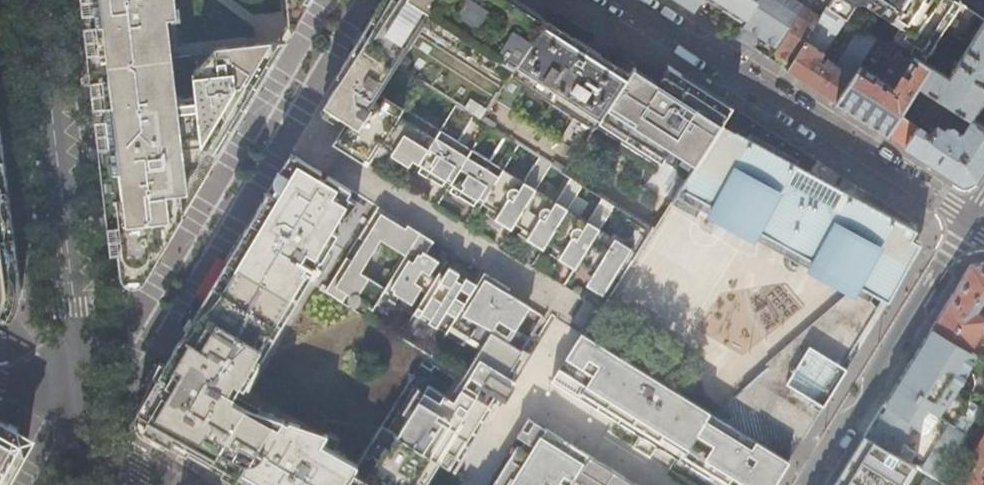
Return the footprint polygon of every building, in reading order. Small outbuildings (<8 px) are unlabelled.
[(90,13),(111,192),(121,273),(123,279),(126,283),(131,285),(139,283),(144,279),(166,243),(198,189),(227,140),(259,87),(273,64),(271,47),(250,50),(250,58),(240,60),(238,59),(237,56),(235,56),(235,51),(229,45),(225,46),(216,51),(162,56),(158,16),(176,13),(175,0),(89,0),(90,13)] [(287,10),(301,18),(312,0),(286,0),(287,10)] [(589,221),(568,207),(583,182),(573,176),(557,201),(539,189),(555,163),(541,154),(525,180),(506,168),(522,143),(507,134),(491,160),(474,149),(491,123),(481,116),(476,113),(459,140),(408,107),(405,106),(400,114),(394,110),(396,107),(389,102),(389,99),(392,98),(409,70),(397,63),(437,0),(382,0),(336,74),(338,76),(326,96),(328,98),(324,105),(353,123),(339,146),(361,160),(366,151),(361,147),(371,132),(383,140),(424,165),(448,180),(456,185),(479,200),(499,212),(495,219),(512,229),(516,223),(532,233),(529,238),(544,248),(548,241),(564,252),(561,258),(578,268),(581,262),(597,272),(588,285),(605,296),(617,275),(622,278),(650,233),(633,221),(620,241),(602,230),(602,228),(617,204),(605,196),(589,221)] [(543,21),(511,0),(437,0),(397,63),(409,70),(425,81),(476,113),(481,116),(543,21)] [(679,0),(692,9),(694,7),(699,0),(679,0)] [(725,7),(737,15),(746,20),(758,0),(729,0),(725,7)] [(737,37),(753,47),(757,41),(763,31),(770,37),(780,42),(802,7),(806,0),(798,0),(797,2),(793,0),(759,0),(737,37)] [(825,8),(859,29),(876,40),(879,37),(912,57),(928,67),(929,66),(949,77),(983,21),(983,18),(955,0),(830,0),(825,8)] [(819,17),(802,7),(780,42),(788,47),(797,53),(819,17)] [(844,20),(825,8),(819,17),(797,53),(791,64),(788,70),(809,84),(836,101),(861,65),(863,60),(867,55),(876,40),(859,29),(838,63),(830,58),(826,61),(822,58),(821,56),(844,20)] [(599,56),(597,59),(584,50),(572,43),(573,39),(543,21),(481,116),(491,123),(507,134),(522,143),(541,154),(555,163),(567,170),(599,122),(602,116),(628,75),(599,56)] [(949,77),(929,66),(928,67),(918,85),(966,115),(972,119),(981,105),(983,100),(983,21),(949,77)] [(791,64),(797,53),(788,47),(780,42),(770,37),(763,31),(757,41),(791,64)] [(722,124),(731,108),(688,80),(644,51),(628,75),(602,116),(664,156),(670,148),(695,164),(722,124)] [(912,57),(893,85),(861,65),(836,101),(861,117),(887,133),(918,85),(928,67),(912,57)] [(425,81),(409,70),(392,98),(389,99),(389,102),(396,107),(394,110),(400,114),(405,106),(408,107),(425,81)] [(966,115),(918,85),(887,133),(926,159),(962,182),(976,178),(983,165),(983,128),(972,119),(962,135),(955,135),(954,130),(951,127),(946,127),(942,130),(933,124),(932,123),(935,117),(955,122),(957,119),(962,121),(966,115)] [(848,190),(845,190),(815,174),(808,170),(807,169),(813,160),(775,135),(750,120),(735,110),(727,126),(722,124),(695,164),(681,186),(884,295),(877,307),(860,288),(859,288),(769,365),(768,364),(745,383),(753,388),(749,397),(762,405),(769,397),(812,423),(848,366),(844,362),(850,354),(886,297),(890,299),(901,281),(921,249),(915,227),(911,225),(907,231),(885,219),(848,199),(851,192),(848,190)] [(664,156),(602,116),(599,122),(661,161),(664,156)] [(383,140),(371,132),(361,147),(366,151),(361,160),(369,163),(383,140)] [(19,287),(18,278),(10,213),(5,176),(2,148),(0,134),(0,299),(16,309),(19,296),(19,287)] [(283,424),(225,391),(231,381),(235,384),(236,383),(302,271),(303,270),(312,275),(317,267),(323,256),(322,247),(332,232),(323,226),(329,216),(331,214),(337,218),(352,201),(346,198),(351,189),(291,151),(282,167),(260,204),(246,227),(210,288),(190,322),(167,361),(138,411),(153,436),(241,484),(345,484),(357,465),(318,444),(323,433),(286,421),(283,424)] [(448,180),(424,165),(421,172),(444,186),(448,180)] [(479,200),(456,185),(452,191),(476,206),(479,200)] [(387,449),(384,447),(377,459),(372,456),(364,461),(359,466),(357,465),(345,484),(423,484),(438,462),(449,468),(479,419),(476,416),(487,399),(477,392),(482,384),(502,397),(513,380),(507,375),(523,351),(493,332),(500,321),(514,328),(527,306),(499,288),(491,300),(477,292),(478,287),(475,285),(469,292),(459,286),(463,279),(455,275),(457,271),(447,265),(441,274),(436,271),(434,276),(429,273),(438,259),(424,251),(432,239),(406,223),(403,227),(374,208),(357,235),(363,238),(351,258),(345,255),(324,289),(341,300),(346,292),(371,307),(383,288),(393,293),(396,289),(412,299),(420,285),(426,288),(414,308),(419,311),(418,314),(445,330),(450,324),(461,306),(468,311),(460,323),(471,329),(468,335),(467,337),(481,346),(449,396),(428,383),(424,390),(409,413),(387,449)] [(975,342),(975,340),(983,324),(983,316),(975,310),(982,299),(983,300),(983,263),(970,266),(953,293),(932,327),(976,354),(983,359),(983,347),(975,342)] [(468,311),(461,306),(450,324),(468,335),(471,329),(460,323),(468,311)] [(976,354),(932,327),(910,362),(884,404),(917,424),(929,408),(939,414),(940,415),(944,409),(949,413),(946,418),(952,422),(967,431),(980,408),(955,392),(969,369),(968,367),(976,354)] [(653,457),(689,398),(587,335),(557,383),(599,409),(602,404),(645,431),(636,448),(653,457)] [(403,409),(409,413),(424,390),(418,385),(403,409)] [(929,408),(917,424),(884,404),(874,420),(864,435),(908,461),(913,451),(899,441),(908,427),(911,425),(922,432),(928,431),(939,414),(929,408)] [(946,418),(949,413),(944,409),(940,415),(946,418)] [(589,454),(528,417),(517,436),(524,441),(513,458),(510,457),(492,484),(570,484),(589,454)] [(8,483),(13,474),(21,460),(22,458),(17,459),(17,455),(19,452),(21,449),(22,444),(22,441),(21,439),(19,437),(17,436),(14,435),(11,435),(10,431),(17,430),(5,423),(0,421),(0,484),(7,484),(8,483)] [(939,479),(967,431),(952,422),(924,469),(932,475),(939,479)] [(721,435),(705,425),(686,456),(713,472),(713,473),(711,478),(722,484),(765,484),(784,457),(729,423),(721,435)] [(881,484),(883,480),(888,482),(889,480),(890,478),(886,475),(896,460),(910,471),(914,465),(908,461),(864,435),(849,459),(833,484),(883,484),(881,484)] [(956,484),(983,484),(983,437),(956,484)] [(638,484),(604,464),(589,454),(570,484),(639,484),(638,484)] [(939,479),(932,475),(927,484),(928,484),(950,484),(939,479)]
